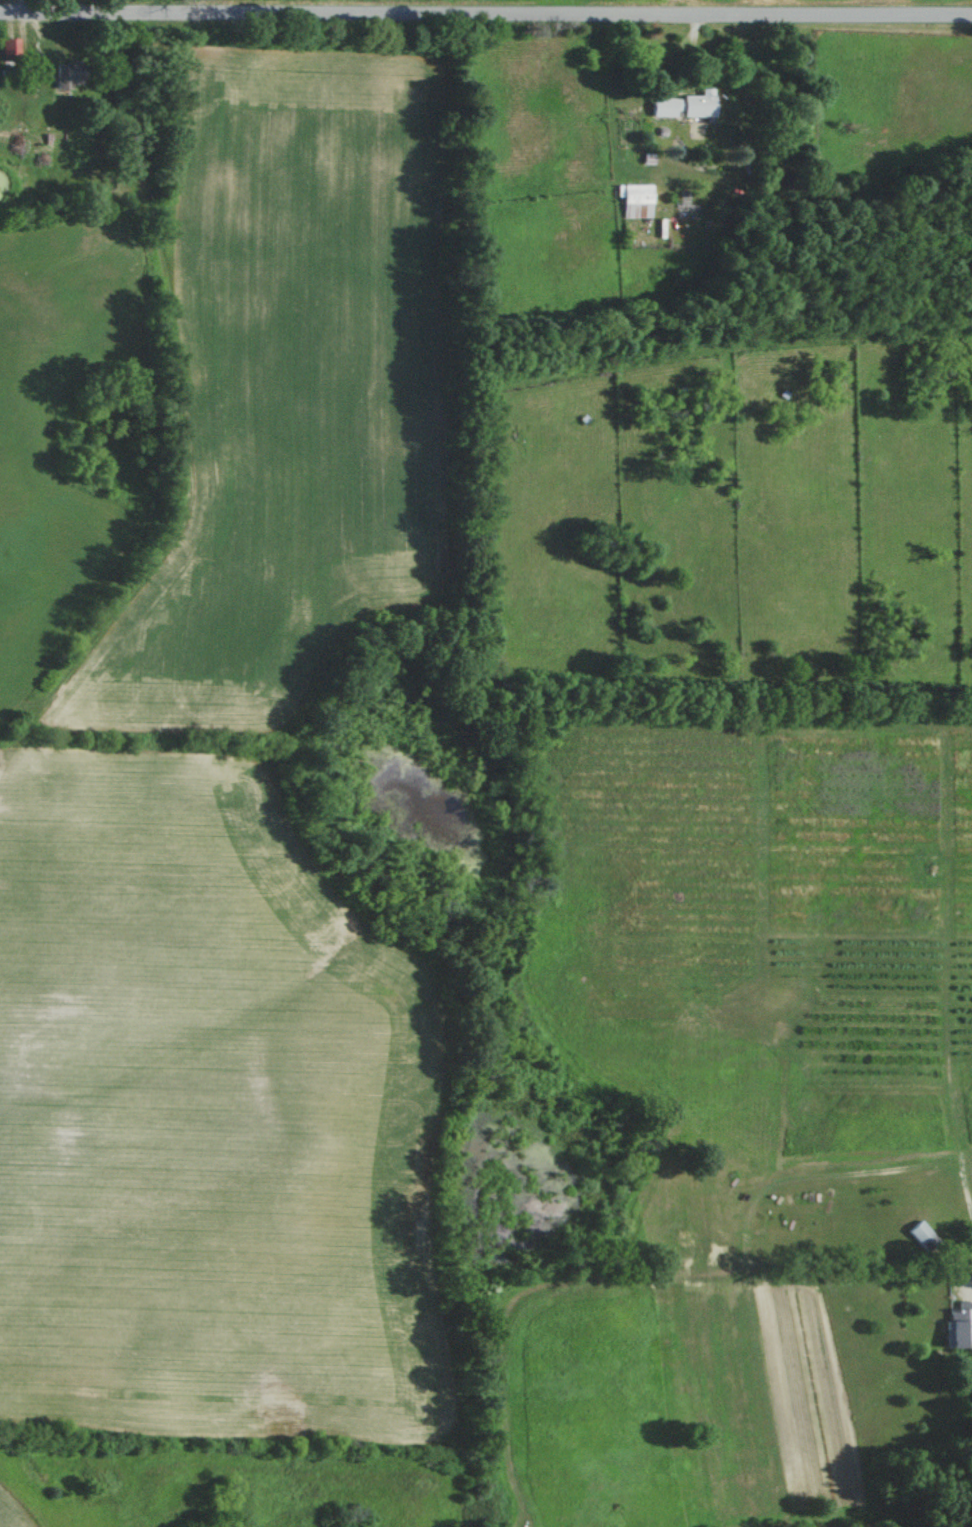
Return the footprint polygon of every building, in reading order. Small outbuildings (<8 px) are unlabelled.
[(18,56),(16,37),(2,39),(4,58),(18,56)] [(711,87),(698,87),(698,96),(650,96),(650,116),(712,115),(711,87)] [(648,184),(619,184),(619,217),(648,217),(648,184)] [(930,1238),(909,1218),(897,1231),(917,1251),(930,1238)] [(967,1347),(967,1300),(947,1300),(947,1307),(935,1307),(935,1347),(967,1347)]
